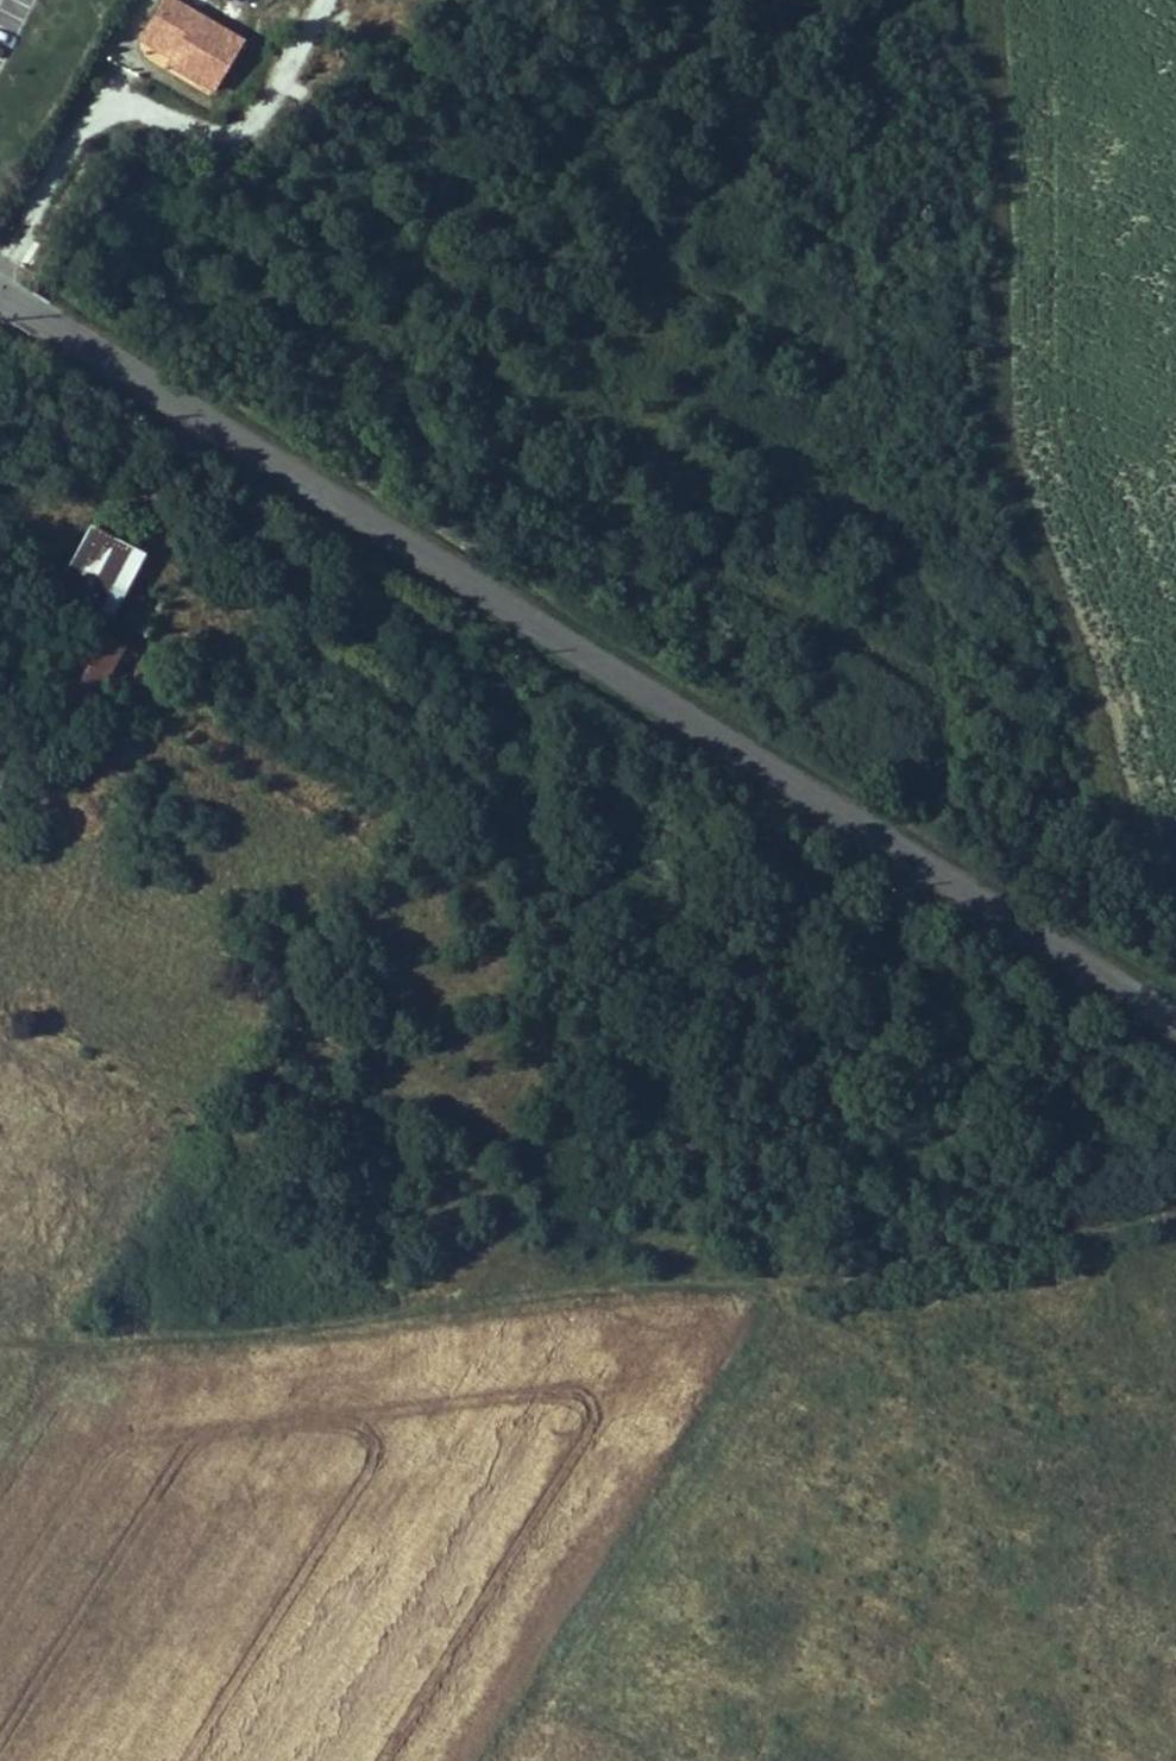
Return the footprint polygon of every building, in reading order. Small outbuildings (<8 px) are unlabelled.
[(165,79),(157,92),(205,119),(235,66),(158,22),(134,62),(165,79)] [(79,514),(64,546),(117,572),(131,541),(79,514)] [(80,608),(43,683),(80,702),(77,708),(93,716),(110,683),(95,675),(118,628),(80,608)]
